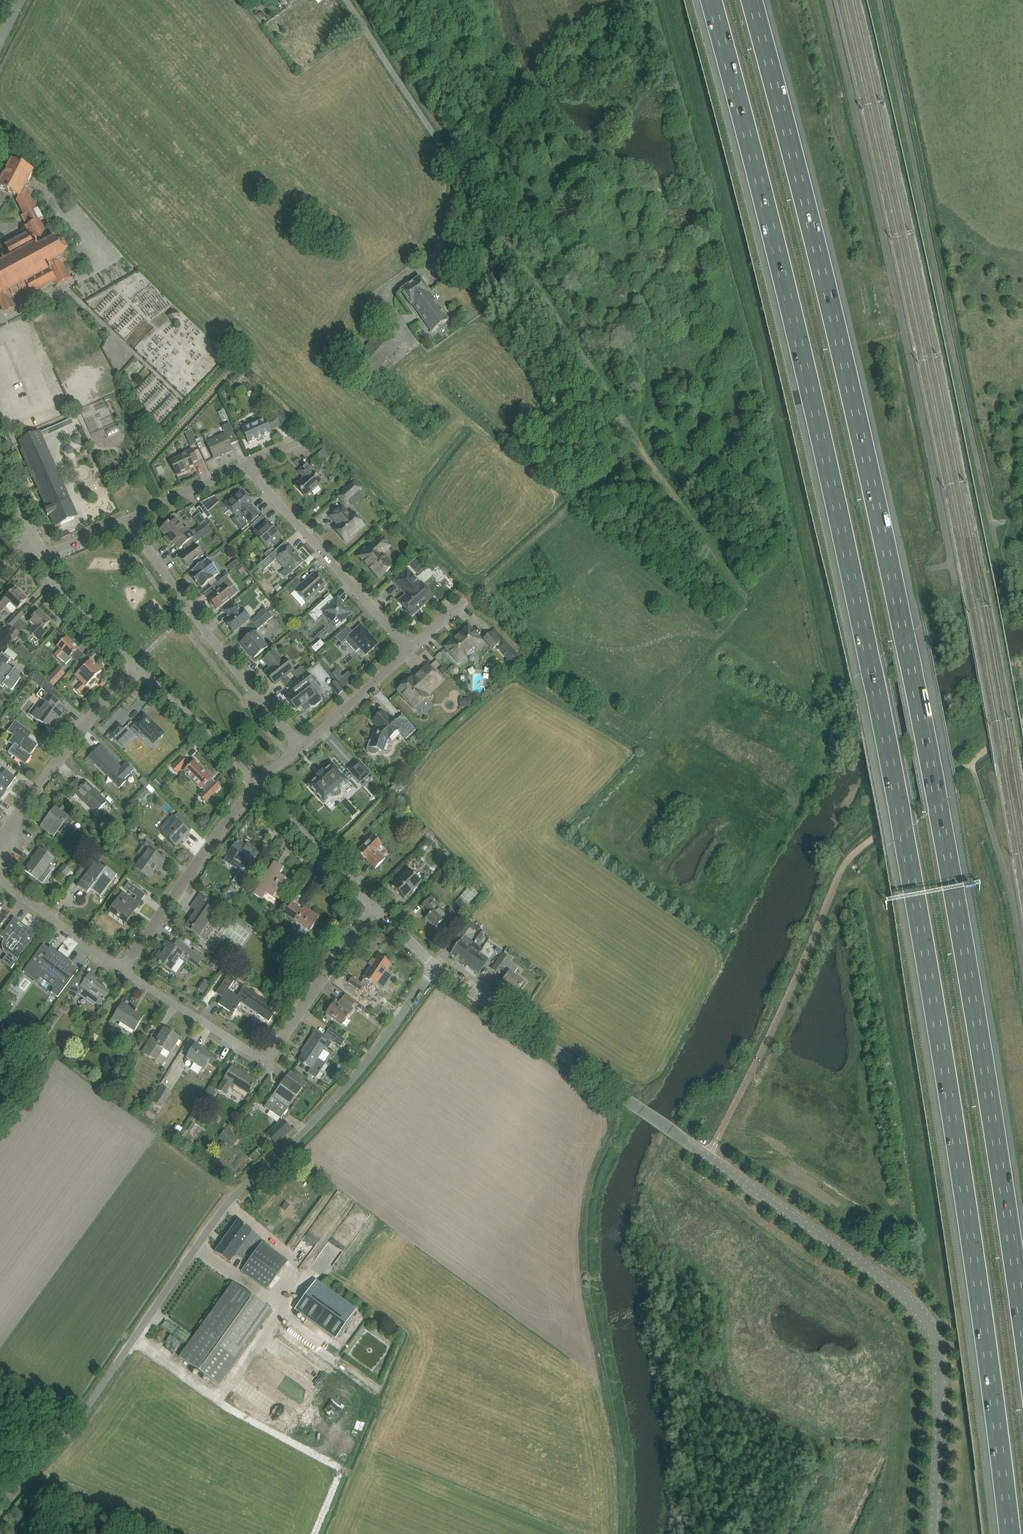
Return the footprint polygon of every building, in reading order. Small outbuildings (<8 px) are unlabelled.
[(48,239),(38,221),(44,218),(38,208),(36,209),(30,197),(33,191),(28,188),(30,185),(27,183),(33,172),(12,161),(0,183),(0,188),(19,197),(17,200),(25,215),(22,216),(28,226),(26,227),(29,234),(22,237),(22,236),(21,237),(21,238),(14,242),(14,240),(13,241),(13,242),(5,247),(8,251),(0,255),(1,257),(0,258),(0,303),(6,313),(14,308),(9,298),(20,292),(21,294),(25,292),(27,297),(55,282),(57,286),(70,279),(61,263),(66,261),(63,254),(66,250),(68,250),(68,249),(66,249),(63,243),(64,241),(63,241),(62,242),(56,242),(53,236),(48,239)] [(51,176),(46,182),(55,188),(59,182),(51,176)] [(413,304),(432,331),(448,320),(428,292),(430,291),(419,276),(400,290),(411,305),(413,304)] [(368,381),(401,345),(383,329),(350,364),(368,381)] [(135,382),(148,368),(139,360),(126,373),(135,382)] [(218,412),(222,422),(230,419),(225,409),(218,412)] [(276,429),(280,425),(281,426),(288,420),(277,409),(270,415),(272,417),(269,419),(266,421),(265,419),(242,429),(248,443),(271,433),(270,431),(276,429)] [(225,434),(206,443),(214,459),(233,450),(231,445),(238,442),(229,423),(222,427),(225,434)] [(40,433),(20,442),(24,451),(27,457),(25,457),(48,509),(45,510),(48,516),(50,515),(56,528),(57,527),(78,518),(41,436),(48,433),(47,430),(40,433)] [(195,433),(190,434),(194,448),(199,447),(195,433)] [(185,470),(189,468),(193,466),(192,463),(197,460),(192,449),(179,455),(180,457),(171,462),(177,476),(186,472),(185,470)] [(315,464),(325,472),(335,460),(326,452),(315,464)] [(306,477),(304,478),(296,486),(306,497),(312,491),(313,492),(318,488),(317,487),(322,483),(315,476),(320,472),(311,461),(300,470),(306,477)] [(338,497),(345,505),(361,490),(355,482),(338,497)] [(227,504),(226,505),(236,517),(232,520),(242,531),(249,524),(260,515),(250,505),(246,500),(248,498),(241,491),(234,498),(232,496),(226,503),(227,504)] [(133,493),(128,496),(134,507),(139,505),(133,493)] [(212,517),(202,504),(197,508),(207,521),(212,517)] [(341,507),(331,516),(339,525),(334,529),(345,541),(347,540),(348,542),(356,535),(354,533),(363,525),(352,513),(349,516),(341,507)] [(276,540),(280,537),(267,523),(269,522),(263,515),(251,526),(256,532),(254,534),(267,549),(274,543),(275,545),(278,542),(276,540)] [(185,545),(194,537),(189,531),(187,528),(184,530),(176,520),(175,521),(174,519),(161,530),(169,540),(168,541),(172,547),(175,544),(180,549),(185,545)] [(206,521),(195,529),(199,534),(208,526),(209,525),(206,521)] [(208,526),(199,534),(202,538),(212,531),(208,526)] [(244,545),(250,539),(246,536),(240,542),(244,545)] [(381,536),(367,548),(372,553),(363,561),(379,579),(392,567),(382,555),(391,547),(381,536)] [(198,542),(195,537),(194,537),(185,545),(189,549),(179,557),(188,568),(204,555),(195,545),(198,542)] [(294,553),(295,551),(291,546),(276,559),(285,568),(286,567),(291,573),(303,563),(294,553)] [(230,548),(224,550),(228,559),(234,556),(230,548)] [(260,565),(264,570),(274,561),(270,556),(260,565)] [(196,576),(192,578),(196,583),(197,582),(202,588),(219,574),(208,559),(205,562),(205,561),(192,571),(196,576)] [(236,560),(227,567),(230,572),(239,564),(236,560)] [(240,565),(236,568),(240,574),(245,571),(240,565)] [(433,597),(427,590),(420,583),(419,583),(407,570),(395,581),(406,595),(399,602),(405,609),(405,611),(408,615),(410,614),(412,616),(433,597)] [(437,581),(453,596),(463,586),(448,570),(437,581)] [(297,579),(286,589),(291,595),(295,591),(306,603),(318,592),(321,593),(324,589),(324,587),(326,585),(315,573),(302,584),(297,579)] [(218,590),(208,598),(210,601),(210,603),(211,605),(213,606),(214,607),(216,609),(233,596),(228,590),(234,586),(226,576),(214,585),(218,590)] [(277,590),(280,595),(286,591),(282,586),(277,590)] [(0,603),(0,612),(1,613),(6,608),(12,613),(13,613),(17,609),(27,599),(15,588),(1,602),(0,603)] [(330,595),(309,615),(314,621),(315,621),(315,620),(323,612),(336,627),(351,613),(341,603),(339,605),(330,595)] [(235,602),(224,610),(230,618),(225,622),(234,632),(250,619),(242,608),(241,609),(235,602)] [(263,609),(257,614),(260,619),(267,613),(263,609)] [(13,627),(20,620),(24,615),(19,610),(7,622),(12,627),(13,627)] [(39,610),(28,622),(33,626),(28,631),(38,641),(46,633),(43,630),(51,622),(39,610)] [(260,619),(253,625),(257,630),(267,623),(266,622),(273,617),(268,612),(267,613),(260,619)] [(25,625),(20,620),(13,627),(13,628),(2,641),(8,647),(19,634),(18,633),(25,625)] [(276,621),(262,631),(272,644),(288,632),(281,622),(278,624),(276,621)] [(348,627),(336,637),(341,644),(345,641),(356,653),(360,649),(365,655),(378,644),(361,625),(353,633),(348,627)] [(474,648),(481,641),(468,627),(446,647),(459,661),(466,655),(468,655),(470,654),(472,653),(473,652),(474,650),(474,648)] [(495,628),(490,633),(484,639),(493,649),(504,639),(495,628)] [(254,631),(241,642),(254,659),(268,648),(254,631)] [(297,644),(304,639),(298,632),(291,638),(297,644)] [(71,657),(78,649),(66,637),(57,647),(60,650),(55,655),(59,660),(60,659),(66,665),(72,658),(71,657)] [(274,651),(264,659),(268,665),(270,664),(272,667),(265,672),(275,685),(294,670),(284,658),(281,660),(274,651)] [(11,659),(2,652),(0,655),(0,685),(3,687),(5,685),(12,690),(24,675),(15,668),(14,670),(7,665),(11,659)] [(90,661),(75,676),(82,683),(76,690),(79,694),(89,684),(91,686),(96,681),(94,679),(101,672),(90,661)] [(402,687),(398,690),(403,696),(403,697),(407,702),(409,702),(415,709),(428,697),(424,693),(439,679),(428,666),(412,680),(411,679),(408,682),(407,681),(405,681),(401,684),(401,686),(402,687)] [(58,668),(47,680),(54,686),(65,674),(58,668)] [(294,689),(294,691),(286,697),(296,710),(307,701),(311,706),(314,706),(321,701),(321,698),(317,693),(315,694),(309,687),(315,683),(307,672),(290,685),(290,686),(292,684),(295,688),(294,689)] [(354,675),(342,684),(347,690),(359,682),(354,675)] [(54,688),(45,681),(41,687),(50,693),(54,688)] [(343,691),(338,684),(335,681),(330,685),(338,695),(343,691)] [(41,690),(37,696),(46,703),(41,710),(37,707),(31,715),(51,730),(62,715),(57,711),(61,705),(41,690)] [(474,709),(474,700),(463,700),(464,710),(474,709)] [(12,720),(16,715),(10,711),(7,716),(12,720)] [(370,741),(367,749),(368,752),(370,754),(373,755),(375,755),(378,753),(379,750),(383,751),(381,750),(384,742),(388,739),(398,730),(406,739),(416,730),(402,715),(395,722),(391,717),(389,719),(383,712),(372,721),(379,728),(375,732),(372,741),(370,741)] [(144,714),(134,724),(154,744),(164,733),(144,714)] [(119,723),(108,734),(114,739),(124,729),(119,723)] [(13,746),(8,753),(25,765),(32,756),(30,755),(38,745),(14,728),(10,733),(16,738),(11,744),(13,746)] [(100,746),(88,757),(119,789),(127,781),(125,779),(134,770),(127,763),(122,768),(100,746)] [(182,758),(172,767),(177,772),(182,767),(185,771),(184,772),(201,788),(202,788),(205,791),(200,796),(205,802),(219,788),(214,783),(213,784),(210,780),(210,779),(194,762),(190,767),(186,763),(187,762),(182,758)] [(359,761),(348,770),(360,783),(370,773),(359,761)] [(339,789),(348,781),(333,765),(324,773),(322,771),(317,776),(319,778),(309,786),(324,803),(333,795),(334,796),(336,797),(338,796),(340,795),(341,793),(340,791),(339,789)] [(15,778),(5,770),(2,775),(0,774),(0,799),(15,778)] [(153,783),(159,790),(165,784),(158,777),(153,783)] [(106,803),(86,783),(83,786),(77,780),(68,789),(75,796),(76,794),(95,814),(106,803)] [(63,835),(73,821),(55,808),(41,827),(54,837),(58,832),(63,835)] [(173,816),(159,830),(175,847),(189,833),(173,816)] [(373,836),(358,851),(375,869),(385,859),(376,850),(382,845),(373,836)] [(158,871),(166,860),(156,853),(159,849),(146,841),(138,853),(143,857),(135,868),(149,878),(155,869),(158,871)] [(237,842),(228,856),(226,858),(226,859),(225,861),(240,871),(233,881),(238,885),(238,884),(244,888),(255,872),(248,867),(257,854),(259,852),(247,844),(245,847),(237,842)] [(46,869),(54,859),(40,848),(35,855),(36,856),(25,871),(42,884),(51,873),(46,869)] [(96,862),(77,887),(87,894),(90,890),(100,897),(116,875),(106,867),(105,869),(96,862)] [(277,901),(289,882),(279,875),(284,868),(274,862),(265,876),(253,894),(262,900),(266,894),(277,901)] [(64,866),(56,876),(62,881),(70,871),(64,866)] [(408,870),(392,886),(405,898),(421,882),(408,870)] [(136,897),(132,903),(123,896),(124,894),(123,893),(111,910),(127,921),(146,895),(129,882),(124,888),(136,897)] [(466,912),(482,896),(473,888),(458,904),(466,912)] [(213,903),(200,894),(191,908),(196,911),(185,927),(199,937),(200,936),(206,940),(214,928),(208,924),(216,912),(209,907),(213,903)] [(300,896),(296,903),(305,908),(309,901),(300,896)] [(430,898),(427,901),(421,907),(429,915),(425,919),(435,929),(443,921),(448,926),(458,916),(450,909),(446,914),(439,907),(430,898)] [(291,904),(284,915),(302,926),(298,931),(305,936),(309,931),(310,931),(319,917),(307,909),(305,912),(291,904)] [(231,912),(228,916),(245,929),(248,924),(231,912)] [(15,918),(14,918),(0,936),(4,939),(3,942),(2,944),(2,946),(3,948),(3,951),(5,953),(7,955),(2,961),(11,968),(37,935),(29,929),(26,933),(12,922),(15,918)] [(241,946),(250,933),(229,919),(220,932),(241,946)] [(459,961),(473,942),(464,936),(450,954),(459,961)] [(171,971),(179,959),(182,961),(186,960),(197,967),(199,964),(203,958),(194,951),(178,940),(173,947),(167,942),(161,949),(164,951),(157,961),(159,963),(159,964),(160,965),(161,964),(171,971)] [(470,966),(479,953),(482,949),(473,942),(459,961),(466,966),(468,964),(470,966)] [(71,966),(73,964),(50,947),(49,949),(43,945),(23,972),(38,982),(45,972),(59,983),(52,993),(58,997),(78,971),(71,966)] [(196,949),(194,951),(203,958),(205,956),(196,949)] [(478,974),(488,959),(479,953),(482,949),(479,953),(470,966),(472,967),(470,969),(478,974)] [(523,982),(513,975),(517,968),(509,962),(510,961),(502,955),(492,969),(500,975),(501,974),(506,977),(502,982),(516,992),(523,982)] [(361,983),(353,978),(349,983),(361,992),(365,986),(367,988),(370,982),(376,986),(380,979),(384,981),(386,981),(389,977),(388,975),(385,972),(390,964),(378,956),(374,962),(371,961),(369,964),(372,966),(364,978),(361,983)] [(225,966),(222,971),(226,974),(230,969),(225,966)] [(97,980),(90,975),(79,990),(80,990),(78,994),(94,1005),(97,1002),(101,1005),(104,1000),(104,999),(109,992),(95,982),(97,980)] [(228,976),(217,992),(223,997),(218,1004),(233,1014),(235,1011),(236,1011),(237,1010),(236,1009),(242,1001),(259,1012),(258,1015),(269,1022),(277,1009),(243,986),(237,996),(228,991),(235,981),(228,976)] [(0,1000),(6,1005),(11,998),(5,993),(0,1000)] [(334,1002),(326,1013),(341,1025),(346,1018),(347,1018),(348,1017),(347,1016),(350,1013),(353,1009),(351,1008),(355,1003),(345,995),(341,1000),(342,1001),(339,1005),(334,1002)] [(122,1004),(113,1018),(134,1032),(144,1016),(137,1011),(138,1011),(136,1010),(135,1012),(122,1004)] [(170,1053),(180,1038),(178,1037),(178,1036),(174,1034),(167,1030),(163,1035),(161,1034),(156,1041),(151,1038),(142,1052),(155,1061),(163,1049),(170,1053)] [(305,1050),(299,1060),(303,1063),(303,1064),(304,1065),(305,1064),(311,1068),(307,1073),(316,1079),(316,1078),(315,1078),(319,1072),(320,1072),(321,1071),(321,1070),(325,1064),(317,1059),(325,1047),(327,1049),(332,1041),(315,1030),(304,1049),(305,1050)] [(28,1034),(21,1044),(25,1048),(33,1037),(28,1034)] [(339,1035),(333,1043),(340,1047),(345,1039),(339,1035)] [(218,1058),(195,1043),(186,1058),(204,1069),(208,1063),(213,1066),(218,1058)] [(256,1081),(232,1066),(218,1090),(225,1095),(232,1084),(248,1094),(251,1088),(252,1088),(253,1086),(256,1081)] [(286,1107),(294,1095),(296,1097),(302,1089),(286,1077),(280,1085),(281,1086),(273,1097),(272,1096),(264,1107),(281,1119),(288,1108),(286,1107)] [(161,1086),(152,1101),(161,1107),(171,1092),(161,1086)] [(282,1120),(267,1135),(276,1144),(291,1129),(282,1120)] [(177,1133),(184,1137),(189,1127),(182,1123),(177,1133)] [(188,1132),(196,1141),(206,1132),(198,1123),(188,1132)] [(222,1140),(235,1151),(242,1142),(229,1131),(222,1140)] [(339,1238),(345,1244),(370,1223),(361,1213),(351,1222),(353,1225),(339,1238)] [(239,1248),(252,1231),(237,1221),(215,1252),(229,1262),(235,1254),(240,1258),(244,1252),(239,1248)] [(287,1261),(262,1243),(241,1271),(266,1289),(287,1261)] [(316,1280),(295,1310),(335,1339),(357,1309),(316,1280)] [(232,1283),(196,1332),(178,1356),(216,1384),(234,1360),(270,1311),(232,1283)]
